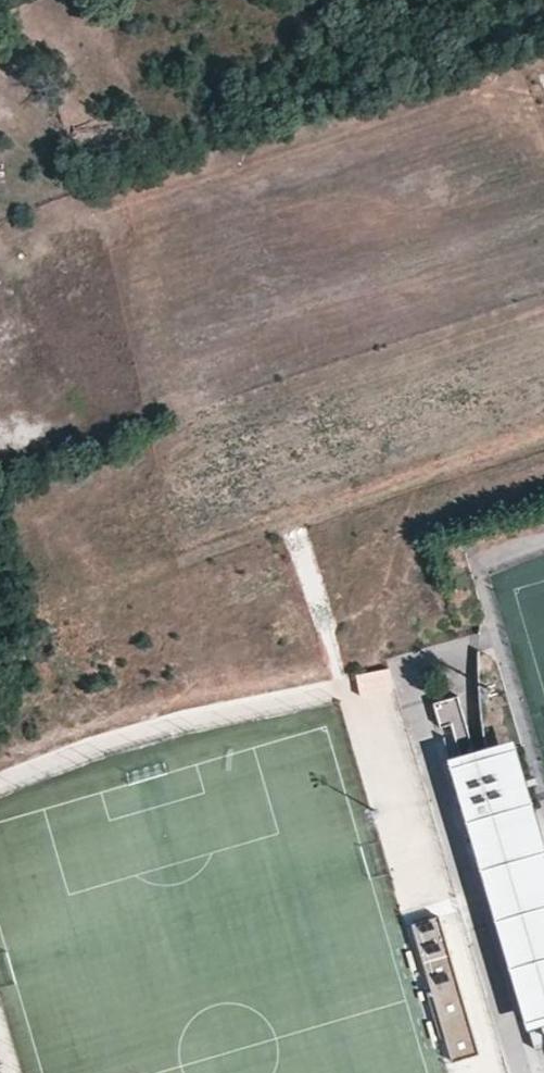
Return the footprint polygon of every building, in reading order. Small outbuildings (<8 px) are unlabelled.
[(389,668),(356,673),(359,697),(392,693),(389,668)] [(428,701),(527,1051),(540,1048),(533,1026),(543,1023),(543,846),(514,737),(472,748),(457,693),(428,701)] [(475,1063),(432,916),(406,923),(449,1071),(475,1063)] [(533,1026),(540,1048),(543,1065),(543,1023),(533,1026)]
